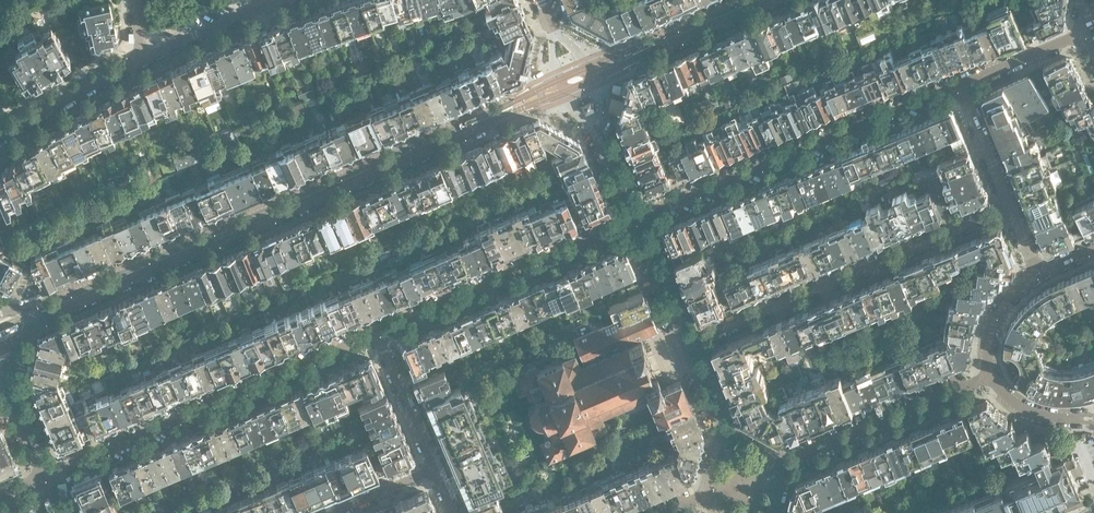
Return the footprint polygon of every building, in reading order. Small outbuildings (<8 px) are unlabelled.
[(112,23),(110,12),(111,12),(111,9),(112,9),(113,7),(112,3),(110,2),(109,2),(109,0),(108,0),(79,7),(79,9),(80,15),(75,17),(80,29),(82,30),(87,29),(112,24),(112,23)] [(343,0),(342,0),(329,5),(339,32),(340,31),(347,28),(349,34),(356,32),(355,28),(354,28),(343,0)] [(360,0),(343,0),(354,28),(355,28),(362,25),(364,31),(370,29),(368,23),(360,0)] [(377,0),(360,0),(368,23),(375,21),(377,28),(385,26),(382,16),(377,0)] [(392,0),(377,0),(382,16),(396,13),(392,0)] [(408,0),(392,0),(396,13),(398,20),(404,19),(403,13),(411,10),(408,0)] [(423,0),(408,0),(411,10),(420,8),(421,13),(427,12),(426,10),(423,0)] [(440,0),(423,0),(426,10),(436,8),(437,12),(443,11),(440,0)] [(458,0),(440,0),(443,11),(461,6),(458,0)] [(518,4),(516,0),(513,0),(492,10),(486,12),(489,19),(494,17),(496,22),(522,12),(518,4)] [(492,10),(513,0),(488,0),(492,10)] [(568,9),(583,3),(590,0),(564,0),(568,9)] [(653,0),(637,0),(637,1),(647,24),(661,18),(653,0)] [(669,0),(653,0),(661,18),(674,13),(669,0)] [(686,0),(669,0),(674,13),(688,6),(686,0)] [(826,0),(812,0),(810,1),(821,25),(826,35),(834,30),(832,26),(837,24),(826,0)] [(841,0),(826,0),(837,24),(849,18),(847,15),(841,0)] [(856,0),(841,0),(847,15),(852,13),(854,14),(860,12),(860,9),(856,0)] [(872,0),(856,0),(860,9),(866,7),(867,8),(872,6),(873,4),(872,0)] [(1014,13),(1011,7),(991,16),(990,12),(1001,7),(998,0),(980,0),(989,21),(1001,50),(1026,42),(1019,26),(1014,13)] [(1067,0),(1043,0),(1036,3),(1042,16),(1066,6),(1067,7),(1067,0)] [(647,24),(637,1),(623,6),(634,30),(647,24)] [(821,25),(810,1),(797,7),(810,37),(818,34),(815,28),(821,25)] [(588,27),(597,11),(583,3),(568,9),(572,18),(588,27)] [(339,32),(329,5),(314,10),(325,37),(333,34),(335,40),(342,37),(340,31),(339,32)] [(634,30),(623,6),(607,13),(610,19),(618,38),(634,30)] [(1065,24),(1065,13),(1066,13),(1066,6),(1042,16),(1034,20),(1041,35),(1065,24)] [(810,37),(797,7),(784,12),(796,39),(800,37),(802,41),(810,37)] [(325,37),(314,10),(300,16),(311,43),(319,40),(321,45),(328,43),(325,37)] [(618,38),(610,19),(597,11),(588,27),(612,40),(618,38)] [(528,26),(522,12),(496,22),(492,24),(498,39),(507,35),(528,26)] [(797,42),(796,39),(784,12),(771,18),(782,45),(784,48),(793,44),(797,42)] [(311,43),(300,16),(286,21),(297,49),(304,46),(306,51),(313,48),(311,43)] [(782,45),(771,18),(754,25),(766,52),(782,45)] [(80,30),(73,19),(68,21),(74,32),(80,30)] [(1041,35),(1034,20),(1019,26),(1026,42),(1041,35)] [(297,49),(286,21),(280,23),(271,27),(282,53),(290,50),(292,55),(298,53),(297,49)] [(976,58),(965,31),(961,21),(955,23),(958,30),(953,32),(966,62),(976,58)] [(1001,50),(989,21),(977,26),(988,54),(1001,50)] [(116,37),(115,29),(114,23),(112,23),(112,24),(87,29),(88,34),(90,42),(91,47),(92,47),(96,49),(96,50),(101,49),(101,48),(104,44),(114,41),(115,42),(117,38),(116,37)] [(874,40),(887,35),(883,24),(869,30),(857,35),(862,46),(874,40)] [(769,61),(766,52),(754,25),(741,31),(753,61),(756,67),(769,61)] [(966,62),(953,32),(950,25),(945,27),(948,34),(943,36),(955,66),(966,62)] [(527,53),(532,35),(528,26),(507,35),(513,36),(510,49),(527,53)] [(988,54),(977,26),(965,31),(976,58),(988,54)] [(282,53),(271,27),(257,32),(269,63),(270,64),(277,61),(278,62),(285,60),(282,53)] [(70,61),(54,32),(53,32),(51,28),(36,37),(55,71),(56,72),(61,69),(60,67),(70,61)] [(955,66),(943,36),(940,30),(935,32),(937,39),(932,41),(932,42),(945,70),(955,66)] [(55,71),(36,37),(32,31),(17,39),(21,45),(40,80),(46,76),(47,78),(55,73),(54,72),(55,71)] [(753,61),(741,31),(727,37),(739,64),(740,67),(753,61)] [(269,63),(257,32),(242,38),(255,71),(259,82),(265,80),(266,77),(262,67),(262,66),(269,63)] [(739,64),(727,37),(714,43),(726,70),(739,64)] [(255,71),(242,38),(228,44),(241,76),(255,71)] [(516,82),(505,57),(497,39),(483,45),(490,61),(502,88),(516,82)] [(945,70),(932,42),(921,47),(934,74),(945,70)] [(727,73),(726,70),(714,43),(702,48),(711,70),(713,75),(717,73),(718,77),(727,73)] [(241,76),(228,44),(214,50),(202,55),(186,63),(197,90),(200,98),(219,91),(218,88),(220,86),(219,84),(241,76)] [(934,74),(921,47),(920,44),(908,49),(910,53),(921,79),(934,74)] [(41,81),(40,80),(21,45),(5,54),(8,58),(24,87),(34,82),(35,84),(41,81)] [(527,53),(510,49),(507,48),(505,57),(516,82),(521,80),(527,53)] [(711,70),(702,48),(688,54),(697,76),(711,70)] [(910,84),(900,59),(893,62),(890,53),(885,55),(899,88),(910,84)] [(921,79),(910,53),(899,57),(900,59),(910,84),(921,79)] [(697,76),(688,54),(675,60),(685,82),(697,76)] [(899,88),(885,55),(881,56),(885,65),(880,67),(890,92),(899,88)] [(1050,79),(1075,66),(1071,57),(1067,56),(1044,67),(1050,79)] [(502,88),(490,61),(486,63),(484,59),(474,63),(476,67),(488,94),(502,88)] [(685,82),(675,60),(662,66),(675,95),(684,91),(683,88),(687,86),(685,82)] [(890,92),(880,67),(874,70),(871,61),(866,63),(880,96),(890,92)] [(197,90),(186,63),(171,69),(181,97),(183,102),(188,100),(186,95),(197,90)] [(880,96),(866,63),(861,65),(865,73),(860,75),(870,100),(880,96)] [(675,95),(662,66),(648,72),(658,94),(660,98),(668,94),(670,98),(675,95)] [(1082,79),(1075,66),(1050,79),(1056,91),(1057,90),(1082,79)] [(488,94),(476,67),(469,70),(468,68),(463,71),(475,100),(488,94)] [(181,97),(171,69),(157,76),(171,111),(176,109),(173,100),(181,97)] [(870,100),(860,75),(855,78),(852,69),(847,71),(861,104),(870,100)] [(475,100),(463,71),(456,73),(458,76),(450,79),(461,106),(475,100)] [(861,104),(847,71),(842,73),(845,82),(841,84),(851,108),(861,104)] [(658,94),(648,72),(635,77),(646,100),(658,94)] [(1024,122),(1049,108),(1030,74),(984,96),(983,100),(987,108),(986,108),(995,130),(1004,152),(1035,139),(1024,122)] [(171,111),(157,76),(143,82),(153,108),(161,105),(165,113),(171,111)] [(646,100),(635,77),(629,80),(626,80),(623,79),(621,80),(619,94),(624,94),(623,98),(642,103),(643,101),(646,100)] [(851,108),(841,84),(835,86),(832,78),(827,80),(841,112),(851,108)] [(461,106),(450,79),(437,85),(448,111),(461,106)] [(1087,91),(1085,87),(1082,79),(1057,90),(1063,102),(1087,91)] [(16,92),(10,80),(3,83),(9,95),(16,92)] [(841,112),(827,80),(822,82),(826,90),(821,92),(832,116),(841,112)] [(154,110),(153,108),(143,82),(128,90),(141,122),(142,123),(149,120),(146,113),(154,110)] [(448,111),(437,85),(423,90),(435,117),(448,111)] [(832,116),(821,92),(816,94),(813,86),(808,88),(822,120),(832,116)] [(822,120),(808,88),(799,92),(803,100),(813,124),(822,120)] [(141,122),(128,90),(114,96),(115,97),(127,129),(134,126),(133,125),(141,122)] [(435,117),(423,90),(410,96),(422,123),(435,117)] [(1093,103),(1090,96),(1089,96),(1087,91),(1063,102),(1068,115),(1070,114),(1093,103)] [(802,128),(789,96),(787,92),(783,94),(786,102),(781,104),(793,132),(802,128)] [(813,124),(803,100),(797,102),(794,94),(789,96),(802,128),(813,124)] [(422,123),(410,96),(397,101),(409,128),(422,123)] [(127,129),(115,97),(101,104),(112,135),(127,129)] [(620,115),(641,106),(642,103),(623,98),(620,115)] [(409,128),(397,101),(385,107),(396,134),(409,128)] [(593,109),(589,102),(582,105),(585,113),(593,109)] [(793,132),(781,104),(781,103),(776,105),(775,102),(770,104),(783,136),(793,132)] [(1093,103),(1070,114),(1072,118),(1077,116),(1079,122),(1087,119),(1093,117),(1093,103)] [(112,135),(101,104),(86,112),(100,143),(113,138),(112,135)] [(783,136),(770,104),(765,106),(767,111),(762,113),(763,116),(773,140),(783,136)] [(646,118),(641,106),(620,115),(618,124),(621,129),(646,118)] [(396,134),(385,107),(371,113),(383,139),(396,134)] [(969,150),(952,109),(941,114),(950,137),(955,150),(957,154),(957,155),(969,151),(969,150)] [(383,139),(371,113),(370,110),(344,122),(356,151),(383,139)] [(773,140),(763,116),(759,118),(756,110),(750,112),(764,144),(773,140)] [(100,143),(86,112),(72,119),(73,119),(87,152),(101,146),(100,143)] [(764,144),(750,112),(741,116),(743,119),(754,148),(764,144)] [(950,137),(941,114),(930,118),(930,119),(939,141),(950,137)] [(651,130),(646,118),(621,129),(626,141),(649,131),(651,130)] [(754,148),(743,119),(738,121),(737,118),(732,121),(745,152),(754,148)] [(87,152),(73,119),(59,127),(74,159),(88,153),(87,152)] [(551,146),(559,131),(538,119),(538,120),(533,122),(541,140),(551,146)] [(940,144),(939,141),(930,119),(919,123),(929,148),(940,144)] [(745,152),(732,121),(727,122),(728,126),(723,128),(735,156),(745,152)] [(356,151),(344,122),(335,125),(335,127),(331,129),(343,157),(356,151)] [(545,151),(541,140),(533,122),(519,128),(532,157),(545,151)] [(929,148),(919,123),(908,128),(919,155),(930,151),(929,148)] [(74,159),(59,127),(46,134),(46,135),(61,166),(74,159)] [(223,140),(236,137),(233,127),(220,131),(223,140)] [(735,156),(723,128),(723,127),(717,129),(717,127),(713,129),(725,160),(735,156)] [(919,154),(908,128),(908,127),(897,132),(908,158),(919,154)] [(532,157),(519,128),(506,134),(516,157),(524,154),(527,162),(533,159),(532,157)] [(343,157),(331,129),(326,131),(327,133),(319,136),(330,162),(343,157)] [(725,160),(713,129),(703,133),(705,139),(715,164),(725,160)] [(1066,141),(1062,129),(1056,131),(1061,143),(1066,141)] [(561,151),(569,136),(559,131),(551,146),(561,151)] [(656,147),(650,134),(649,131),(626,141),(632,157),(656,147)] [(908,158),(897,132),(886,136),(895,159),(898,164),(909,159),(908,158)] [(516,157),(506,134),(493,139),(503,163),(516,157)] [(62,168),(61,166),(46,135),(34,143),(48,174),(62,168)] [(330,162),(319,136),(306,141),(317,168),(330,162)] [(578,142),(569,136),(561,151),(565,153),(581,147),(578,142)] [(715,164),(705,139),(699,142),(697,136),(692,138),(704,169),(715,164)] [(895,159),(886,136),(875,141),(885,163),(895,159)] [(704,169),(692,138),(686,140),(689,147),(683,149),(693,174),(704,169)] [(503,163),(493,139),(480,145),(490,169),(503,163)] [(1040,153),(1035,139),(1004,152),(1010,165),(1040,153)] [(317,168),(306,141),(293,147),(304,173),(317,168)] [(885,163),(875,141),(865,145),(874,168),(885,163)] [(49,176),(48,174),(34,143),(21,152),(21,153),(22,154),(35,183),(49,176)] [(490,169),(480,145),(466,151),(477,175),(490,169)] [(874,168),(865,145),(854,150),(863,173),(874,168)] [(693,174),(683,149),(681,146),(674,149),(676,153),(670,156),(675,167),(680,179),(693,174)] [(289,180),(276,150),(275,147),(268,150),(269,153),(263,156),(264,159),(276,186),(289,180)] [(304,173),(293,147),(283,151),(281,148),(276,150),(289,180),(304,173)] [(581,147),(565,153),(555,158),(561,170),(562,169),(586,159),(581,147)] [(661,159),(656,147),(632,157),(637,169),(661,159)] [(216,155),(213,148),(206,151),(209,158),(216,155)] [(205,157),(201,149),(187,155),(191,163),(205,157)] [(863,173),(854,150),(843,154),(852,177),(863,173)] [(946,158),(957,154),(955,150),(944,155),(946,158)] [(1092,155),(1090,150),(1081,154),(1089,171),(1093,169),(1093,160),(1092,155)] [(477,175),(466,151),(453,157),(463,181),(477,175)] [(969,151),(957,155),(941,162),(946,174),(974,163),(969,151)] [(946,158),(944,155),(944,153),(933,157),(935,163),(946,159),(946,158)] [(1046,167),(1040,153),(1010,165),(1016,179),(1042,169),(1046,167)] [(35,183),(22,154),(11,161),(12,163),(26,194),(25,194),(26,195),(30,193),(29,191),(29,189),(29,188),(36,184),(35,183)] [(852,177),(843,154),(832,159),(842,185),(853,180),(852,177)] [(191,163),(187,155),(173,161),(174,164),(176,170),(191,163)] [(463,181),(453,157),(439,163),(450,186),(463,181)] [(276,186),(264,159),(251,165),(262,192),(276,186)] [(593,174),(588,164),(586,159),(562,169),(563,172),(559,174),(565,186),(593,174)] [(666,171),(661,159),(637,169),(642,181),(666,171)] [(842,185),(832,159),(821,164),(831,189),(842,185)] [(26,194),(12,163),(1,170),(2,172),(16,203),(15,203),(16,204),(19,202),(18,199),(18,198),(18,197),(25,194),(26,194)] [(452,191),(450,186),(439,163),(426,169),(437,194),(439,197),(452,191)] [(946,188),(979,174),(974,163),(946,174),(945,174),(948,181),(944,183),(946,188)] [(162,176),(176,170),(174,164),(160,170),(162,176)] [(831,189),(821,164),(809,168),(820,194),(831,189)] [(262,192),(251,165),(236,171),(248,198),(262,192)] [(939,176),(934,165),(912,174),(917,186),(939,176)] [(162,176),(160,170),(158,166),(149,170),(149,169),(142,171),(148,184),(163,178),(162,176)] [(671,183),(680,179),(675,167),(666,171),(642,181),(647,193),(671,183)] [(820,194),(809,168),(799,173),(809,198),(820,194)] [(437,194),(426,169),(412,175),(423,198),(425,203),(432,200),(431,197),(437,194)] [(1056,186),(1050,172),(1044,174),(1042,169),(1016,179),(1024,200),(1050,189),(1056,186)] [(248,198),(236,171),(223,177),(234,204),(248,198)] [(2,172),(0,174),(0,198),(2,204),(7,213),(11,211),(9,208),(10,206),(9,206),(15,203),(16,203),(2,172)] [(811,202),(799,173),(789,177),(798,200),(800,206),(811,202)] [(570,197),(597,185),(593,174),(565,186),(570,197)] [(955,198),(983,186),(979,174),(946,188),(948,193),(952,191),(955,198)] [(423,198),(412,175),(399,180),(410,204),(423,198)] [(234,204),(223,177),(210,183),(221,209),(234,204)] [(798,200),(789,177),(778,181),(790,210),(795,208),(792,202),(798,200)] [(410,204),(399,180),(387,186),(398,210),(410,204)] [(790,210),(778,181),(768,185),(777,208),(782,206),(785,212),(790,210)] [(221,209),(210,183),(196,189),(208,215),(221,209)] [(208,215),(196,189),(194,184),(181,190),(183,195),(195,221),(208,215)] [(570,211),(602,197),(597,185),(570,197),(565,199),(570,211)] [(779,211),(777,208),(768,185),(756,190),(767,216),(779,211)] [(398,210),(387,186),(374,191),(385,215),(398,210)] [(958,210),(988,198),(983,186),(955,198),(951,199),(953,205),(956,204),(958,210)] [(1058,201),(1055,194),(1052,195),(1050,189),(1024,200),(1029,213),(1056,202),(1058,201)] [(767,216),(756,190),(745,195),(755,220),(767,216)] [(385,215),(374,191),(361,197),(372,221),(385,215)] [(928,223),(917,197),(916,195),(912,197),(911,196),(909,196),(907,191),(900,193),(915,228),(928,223)] [(942,217),(937,205),(930,191),(917,197),(928,223),(942,217)] [(915,228),(900,193),(894,196),(896,200),(889,203),(890,207),(902,234),(915,228)] [(1092,197),(1090,194),(1085,196),(1093,216),(1093,196),(1092,197)] [(195,221),(183,195),(169,201),(181,227),(195,221)] [(755,220),(745,195),(734,200),(745,225),(755,220)] [(570,211),(565,199),(564,197),(561,198),(560,196),(551,199),(554,204),(565,229),(576,224),(570,211)] [(1085,196),(1072,201),(1083,226),(1087,235),(1093,232),(1093,216),(1085,196)] [(181,227),(169,201),(167,197),(153,203),(155,207),(166,233),(181,227)] [(372,221),(361,197),(345,204),(356,229),(361,227),(363,230),(374,225),(372,221)] [(584,221),(608,210),(607,208),(602,197),(570,211),(576,224),(584,221)] [(745,225),(734,200),(723,204),(733,227),(734,229),(745,225)] [(902,234),(890,207),(885,209),(884,206),(883,207),(880,202),(874,204),(888,239),(902,234)] [(1064,214),(1061,207),(1058,208),(1056,202),(1029,213),(1035,226),(1064,214)] [(946,215),(941,203),(937,205),(942,217),(946,215)] [(356,229),(345,204),(316,217),(326,239),(328,244),(332,243),(333,245),(341,241),(340,239),(343,238),(342,235),(356,229)] [(565,229),(554,204),(542,209),(553,234),(565,229)] [(733,227),(723,204),(711,209),(721,232),(733,227)] [(888,239),(874,204),(868,207),(870,212),(868,213),(869,215),(864,218),(876,245),(888,239)] [(553,234),(542,209),(538,210),(535,205),(527,209),(528,212),(540,239),(553,234)] [(166,233),(155,207),(141,213),(153,239),(166,233)] [(540,239),(528,212),(527,209),(520,212),(519,211),(514,213),(528,245),(540,239)] [(721,232),(711,209),(699,214),(709,237),(721,232)] [(153,239),(141,213),(128,219),(139,245),(153,239)] [(528,245),(514,213),(509,215),(510,216),(503,219),(505,223),(517,250),(528,245)] [(709,237),(699,214),(687,219),(696,242),(709,237)] [(1070,227),(1069,226),(1064,214),(1035,226),(1040,239),(1070,227)] [(139,245),(128,219),(127,216),(113,222),(126,251),(139,245)] [(326,239),(316,217),(289,228),(300,253),(313,248),(312,245),(326,239)] [(876,245),(864,218),(851,223),(863,250),(876,245)] [(126,251),(113,222),(112,219),(98,225),(100,231),(112,257),(126,251)] [(517,250),(505,223),(503,219),(496,222),(495,221),(490,223),(505,255),(517,250)] [(696,242),(687,219),(675,224),(684,246),(696,242)] [(505,255),(490,223),(485,225),(486,227),(479,230),(481,233),(493,261),(505,255)] [(863,250),(851,223),(838,229),(850,256),(863,250)] [(689,256),(684,246),(675,224),(663,229),(676,261),(689,256)] [(1049,251),(1080,238),(1087,235),(1083,226),(1071,231),(1070,227),(1040,239),(1044,249),(1049,251)] [(300,253),(289,228),(276,233),(288,259),(300,253)] [(481,233),(479,230),(479,229),(473,231),(477,240),(471,242),(481,265),(493,261),(481,233)] [(850,256),(838,229),(826,234),(837,261),(850,256)] [(1009,250),(1002,230),(998,229),(983,235),(990,251),(991,253),(993,253),(994,257),(1013,260),(1014,260),(1010,250),(1009,250)] [(112,257),(100,231),(86,237),(97,263),(112,257)] [(288,259),(276,233),(263,239),(275,265),(283,261),(285,265),(290,263),(288,259)] [(481,265),(471,242),(468,234),(462,236),(466,245),(460,247),(470,270),(481,265)] [(837,261),(826,234),(813,239),(825,267),(837,261)] [(990,251),(983,235),(954,247),(960,260),(983,251),(986,252),(990,251)] [(97,263),(86,237),(74,243),(85,269),(97,263)] [(275,265),(263,239),(257,242),(249,246),(260,271),(269,267),(271,271),(276,269),(275,265)] [(825,267),(813,239),(801,245),(812,272),(825,267)] [(85,269),(74,243),(60,248),(57,241),(47,245),(44,250),(57,281),(85,269)] [(470,270),(460,247),(459,245),(447,250),(459,275),(470,270)] [(812,272),(801,245),(788,250),(799,277),(812,272)] [(262,275),(260,271),(249,246),(236,252),(249,281),(262,275)] [(634,272),(623,246),(611,251),(622,277),(624,280),(635,275),(634,272)] [(952,263),(960,260),(954,247),(930,257),(938,275),(955,269),(952,263)] [(393,255),(390,248),(376,253),(380,261),(393,255)] [(57,281),(44,250),(43,249),(36,252),(39,260),(32,263),(35,270),(42,287),(57,281)] [(459,275),(447,250),(435,256),(447,280),(459,275)] [(705,265),(701,256),(705,255),(703,250),(689,256),(676,261),(682,275),(705,265)] [(799,277),(788,250),(775,256),(787,282),(799,277)] [(622,277),(611,251),(600,256),(611,282),(622,277)] [(10,259),(11,256),(3,252),(2,255),(0,254),(0,276),(10,259)] [(249,282),(249,281),(236,252),(222,258),(234,284),(240,281),(242,285),(249,282)] [(21,265),(23,262),(11,256),(10,259),(0,276),(0,284),(8,288),(21,265)] [(447,280),(435,256),(423,261),(435,286),(447,280)] [(611,282),(600,256),(588,261),(599,287),(611,282)] [(787,282),(775,256),(763,261),(775,288),(787,282)] [(1013,265),(1013,260),(994,257),(986,256),(981,258),(980,269),(984,269),(1007,273),(1013,274),(1015,272),(1016,268),(1015,265),(1013,265)] [(938,275),(930,257),(915,263),(926,288),(934,284),(936,288),(942,286),(938,275)] [(234,284),(222,258),(208,263),(220,290),(227,287),(228,291),(235,288),(234,284)] [(435,286),(423,261),(412,266),(412,267),(415,273),(422,291),(435,286)] [(599,287),(588,261),(576,267),(588,292),(599,287)] [(775,288),(763,261),(750,266),(750,268),(752,273),(762,294),(775,288)] [(19,295),(32,272),(30,270),(27,269),(29,266),(23,262),(21,265),(8,288),(19,295)] [(714,281),(709,270),(716,267),(714,262),(705,265),(682,275),(689,292),(711,282),(714,281)] [(220,290),(208,263),(206,264),(202,266),(195,269),(196,273),(207,296),(213,293),(214,297),(222,294),(220,290)] [(926,288),(915,263),(901,269),(914,298),(919,295),(918,291),(926,288)] [(422,291),(415,273),(412,267),(400,273),(410,296),(422,291)] [(588,292),(576,267),(565,272),(576,297),(588,292)] [(1078,274),(1089,299),(1093,297),(1093,267),(1078,274)] [(410,296),(400,273),(398,268),(385,273),(386,277),(397,302),(410,296)] [(762,294),(752,273),(750,268),(737,273),(738,276),(748,299),(762,294)] [(1007,277),(1007,273),(984,269),(980,269),(977,268),(975,281),(998,283),(1002,284),(1003,277),(1007,277)] [(208,299),(207,296),(196,273),(195,269),(193,270),(185,273),(185,274),(180,275),(193,302),(197,300),(199,303),(208,299)] [(914,298),(901,269),(896,271),(896,272),(888,276),(900,302),(906,300),(908,304),(914,301),(913,298),(914,298)] [(42,287),(35,270),(32,272),(19,295),(22,296),(42,287)] [(578,303),(576,297),(565,272),(554,276),(565,301),(567,307),(578,303)] [(1089,299),(1078,274),(1065,279),(1076,305),(1089,299)] [(193,302),(180,275),(166,282),(178,309),(193,302)] [(565,301),(554,276),(542,281),(553,307),(565,301)] [(748,299),(738,276),(724,282),(728,290),(734,305),(748,299)] [(900,302),(888,276),(876,281),(888,307),(894,305),(896,309),(901,306),(900,302)] [(397,302),(386,277),(373,282),(385,307),(397,302)] [(1076,305),(1065,279),(1056,283),(1054,284),(1052,285),(1065,310),(1067,309),(1076,305)] [(178,309),(166,282),(166,281),(152,287),(164,315),(178,309)] [(553,307),(542,281),(530,287),(541,312),(553,307)] [(888,307),(876,281),(862,286),(874,313),(881,310),(883,314),(889,311),(888,307)] [(995,290),(998,287),(998,283),(975,281),(974,281),(973,287),(970,287),(969,292),(987,294),(993,295),(994,290),(995,290)] [(385,308),(385,307),(373,282),(362,287),(373,313),(385,308)] [(641,290),(640,287),(638,282),(627,287),(630,295),(641,290)] [(719,294),(716,289),(715,290),(711,282),(689,292),(695,306),(719,296),(719,294)] [(1065,310),(1052,285),(1047,288),(1044,290),(1041,292),(1037,294),(1054,317),(1059,313),(1065,310)] [(874,313),(862,286),(849,292),(861,318),(874,313)] [(164,315),(152,287),(138,293),(150,321),(153,326),(159,323),(159,322),(166,318),(164,315)] [(373,313),(362,287),(350,292),(361,318),(373,313)] [(541,312),(530,287),(519,292),(529,317),(541,312)] [(648,305),(641,290),(630,295),(608,305),(611,313),(617,310),(621,317),(648,305)] [(734,305),(728,290),(719,294),(719,296),(695,306),(701,320),(734,305)] [(983,307),(987,294),(969,292),(960,291),(958,304),(981,306),(983,307)] [(361,318),(350,292),(337,298),(348,323),(349,323),(361,318)] [(529,317),(519,292),(507,297),(518,322),(529,317)] [(861,318),(849,292),(836,298),(848,324),(861,318)] [(150,321),(138,293),(124,300),(136,327),(150,321)] [(1054,317),(1037,294),(1033,297),(1031,300),(1028,302),(1025,306),(1045,324),(1047,322),(1050,320),(1054,317)] [(518,322),(507,297),(495,302),(506,327),(518,322)] [(348,323),(337,298),(325,303),(336,326),(336,328),(348,323)] [(848,324),(836,298),(824,303),(835,329),(848,324)] [(136,327),(124,300),(110,306),(122,333),(124,336),(138,330),(136,327)] [(336,326),(325,303),(324,300),(312,305),(324,331),(326,333),(327,333),(330,331),(331,328),(336,326)] [(256,308),(253,302),(244,306),(246,312),(256,308)] [(506,327),(495,302),(483,307),(494,332),(496,336),(503,333),(501,329),(506,327)] [(835,329),(824,303),(809,309),(820,334),(829,330),(829,331),(835,329)] [(981,306),(958,304),(956,304),(953,316),(977,318),(978,318),(981,306)] [(324,331),(312,305),(300,310),(312,337),(314,338),(315,338),(318,336),(319,333),(324,331)] [(584,361),(657,330),(657,329),(658,329),(657,327),(656,327),(648,308),(649,308),(648,305),(621,317),(592,330),(578,335),(574,337),(584,361)] [(122,333),(110,306),(96,312),(107,337),(111,343),(113,342),(111,338),(122,333)] [(1045,324),(1025,306),(1022,308),(1021,309),(1018,312),(1016,316),(1014,318),(1013,320),(1037,335),(1038,333),(1040,330),(1041,329),(1042,328),(1043,326),(1045,324)] [(494,332),(483,307),(472,312),(483,337),(494,332)] [(820,334),(809,309),(797,314),(807,338),(807,339),(820,334)] [(312,337),(300,310),(288,315),(300,342),(303,343),(306,342),(306,341),(307,338),(312,337)] [(107,337),(96,312),(83,317),(96,346),(102,343),(100,340),(107,337)] [(483,337),(472,312),(460,317),(471,342),(483,337)] [(807,338),(797,314),(784,320),(794,343),(807,338)] [(300,342),(288,315),(276,320),(288,347),(291,348),(294,347),(295,344),(300,342)] [(974,330),(977,318),(953,316),(950,328),(974,330)] [(96,346),(83,317),(70,323),(81,348),(88,345),(90,348),(96,346)] [(471,342),(460,317),(448,322),(458,345),(459,347),(471,342)] [(288,347),(276,320),(264,326),(265,329),(277,354),(282,352),(283,349),(288,347)] [(794,343),(784,320),(771,325),(780,344),(781,348),(794,343)] [(1037,335),(1013,320),(1011,324),(1009,328),(1008,331),(1007,334),(1006,337),(1005,338),(1014,341),(1015,338),(1023,341),(1022,344),(1031,347),(1032,344),(1033,343),(1034,340),(1035,338),(1037,335)] [(592,330),(588,321),(575,327),(578,335),(592,330)] [(458,345),(448,322),(436,327),(447,350),(448,352),(453,350),(452,348),(458,345)] [(83,351),(81,348),(70,323),(58,328),(65,345),(70,357),(83,351)] [(780,344),(771,325),(745,336),(751,351),(766,345),(768,349),(780,344)] [(447,350),(436,327),(425,333),(435,356),(436,357),(442,355),(441,353),(447,350)] [(65,345),(58,328),(40,336),(39,336),(39,340),(63,345),(65,345)] [(972,342),(974,330),(950,328),(949,335),(953,340),(972,342)] [(277,354),(265,329),(254,334),(265,359),(277,354)] [(435,356),(425,333),(413,338),(424,363),(430,360),(429,358),(435,356)] [(265,359),(254,334),(242,340),(253,364),(265,359)] [(751,351),(745,336),(713,350),(719,363),(751,351)] [(427,367),(424,363),(413,338),(403,342),(401,346),(413,374),(416,381),(417,382),(427,377),(423,369),(427,367)] [(1040,356),(1036,346),(1032,344),(1031,347),(1022,344),(1023,341),(1015,338),(1014,341),(1005,338),(1005,339),(1006,340),(1005,342),(1005,344),(1004,346),(1004,348),(1004,351),(1004,353),(1004,355),(1005,356),(1005,357),(1006,358),(1007,359),(1008,359),(1009,359),(1010,359),(1011,359),(1012,358),(1013,357),(1014,357),(1015,358),(1016,359),(1017,360),(1016,360),(1017,361),(1019,360),(1020,363),(1019,364),(1018,364),(1040,356)] [(690,406),(680,380),(662,388),(656,375),(655,375),(654,375),(653,373),(654,373),(653,370),(653,371),(651,370),(650,370),(648,366),(648,365),(647,365),(646,361),(647,360),(648,358),(647,356),(646,356),(645,354),(646,353),(645,353),(647,353),(641,339),(580,365),(574,353),(570,354),(570,352),(563,355),(564,357),(561,358),(561,357),(560,358),(559,357),(552,360),(553,362),(538,368),(536,364),(512,374),(520,392),(528,389),(528,390),(528,391),(527,392),(527,393),(527,394),(527,395),(528,396),(528,397),(529,398),(529,399),(530,399),(531,400),(532,400),(533,402),(532,403),(532,404),(531,405),(530,406),(530,407),(529,409),(529,410),(529,412),(529,413),(529,414),(529,415),(529,416),(530,417),(530,418),(531,420),(532,421),(533,422),(534,423),(536,424),(537,424),(539,425),(540,425),(542,425),(543,425),(544,428),(543,429),(543,430),(543,431),(543,432),(544,433),(545,434),(546,434),(546,435),(547,436),(546,437),(545,438),(546,439),(541,441),(549,459),(573,449),(571,443),(585,437),(586,439),(593,436),(593,435),(595,434),(594,433),(596,432),(597,434),(604,431),(603,429),(606,428),(600,414),(636,399),(638,403),(648,399),(657,420),(660,419),(690,406)] [(62,359),(64,348),(63,345),(39,340),(35,352),(62,359)] [(253,364),(242,340),(230,345),(241,370),(253,364)] [(957,366),(948,343),(947,340),(934,345),(945,371),(957,366)] [(971,358),(971,351),(972,342),(953,340),(948,343),(957,366),(969,361),(971,358)] [(241,370),(230,345),(219,350),(230,374),(241,370)] [(945,371),(934,345),(923,350),(933,376),(945,371)] [(230,374),(217,346),(204,352),(206,356),(217,380),(230,374)] [(802,358),(799,350),(786,355),(789,363),(802,358)] [(933,376),(923,350),(911,354),(922,381),(933,376)] [(758,365),(755,357),(754,358),(751,351),(719,363),(725,378),(754,367),(758,365)] [(60,365),(62,359),(35,352),(32,365),(59,371),(61,372),(62,366),(60,365)] [(922,381),(911,354),(900,359),(910,385),(922,381)] [(217,380),(206,356),(195,361),(205,385),(217,380)] [(1036,375),(1040,367),(1042,368),(1044,365),(1040,356),(1018,364),(1019,364),(1021,364),(1022,366),(1020,367),(1020,368),(1021,368),(1021,370),(1021,371),(1020,372),(1020,374),(1019,373),(1018,374),(1017,374),(1016,375),(1015,376),(1014,377),(1014,378),(1014,379),(1015,380),(1015,381),(1017,383),(1018,384),(1020,385),(1023,388),(1025,389),(1027,391),(1028,391),(1032,383),(1035,384),(1039,376),(1036,375)] [(383,387),(372,360),(372,359),(367,358),(357,362),(367,387),(373,400),(386,394),(383,387)] [(910,385),(900,359),(885,364),(896,391),(910,385)] [(205,385),(195,361),(183,367),(193,390),(205,385)] [(367,387),(357,362),(345,368),(355,392),(367,387)] [(896,391),(885,364),(871,370),(882,397),(896,391)] [(56,383),(59,371),(32,365),(29,377),(49,383),(54,384),(56,383)] [(731,391),(766,377),(763,372),(762,372),(759,365),(758,365),(754,367),(725,378),(731,391)] [(193,390),(183,367),(170,372),(181,396),(193,390)] [(1051,399),(1056,372),(1052,372),(1048,371),(1044,369),(1042,368),(1040,367),(1036,375),(1039,376),(1035,384),(1032,383),(1028,391),(1034,395),(1037,396),(1039,397),(1042,397),(1045,398),(1047,399),(1051,399)] [(355,392),(345,368),(333,372),(343,397),(355,392)] [(445,381),(443,375),(447,373),(445,369),(427,377),(417,382),(421,391),(445,381)] [(181,396),(170,372),(169,370),(161,374),(162,376),(158,377),(169,401),(181,396)] [(882,397),(871,370),(857,376),(868,403),(882,397)] [(1087,370),(1083,371),(1078,372),(1075,373),(1072,373),(1073,400),(1078,400),(1084,399),(1090,397),(1093,396),(1093,395),(1087,370)] [(343,397),(333,372),(328,375),(327,378),(324,380),(336,409),(347,405),(343,397)] [(1073,400),(1072,373),(1068,373),(1064,373),(1060,373),(1056,372),(1051,399),(1056,400),(1058,400),(1060,400),(1068,400),(1073,400)] [(169,401),(158,377),(157,374),(151,377),(152,380),(146,383),(157,406),(169,401)] [(854,409),(842,381),(840,376),(832,380),(832,378),(827,381),(841,415),(854,409)] [(868,403),(857,376),(842,381),(854,409),(868,403)] [(32,390),(49,383),(29,377),(28,381),(32,390)] [(736,404),(764,393),(770,390),(767,384),(768,383),(766,377),(731,391),(736,404)] [(336,409),(324,380),(321,378),(317,380),(316,383),(313,384),(326,414),(336,409)] [(157,406),(146,383),(145,380),(139,382),(140,386),(135,388),(145,411),(157,406)] [(448,391),(446,386),(447,384),(449,383),(448,380),(445,381),(421,391),(425,401),(448,391)] [(841,415),(827,381),(821,383),(821,384),(814,387),(828,420),(841,415)] [(57,382),(56,383),(54,384),(49,383),(32,390),(38,403),(62,393),(57,382)] [(511,479),(470,382),(448,391),(425,401),(462,489),(466,498),(511,479)] [(326,414),(313,384),(310,383),(306,384),(306,385),(305,388),(302,389),(312,413),(314,419),(326,414)] [(145,411),(135,388),(133,385),(127,387),(128,391),(122,393),(133,417),(145,411)] [(783,385),(774,389),(776,395),(785,391),(783,385)] [(312,413),(302,389),(301,387),(289,392),(299,418),(312,413)] [(828,420),(814,387),(806,390),(806,389),(801,391),(815,425),(828,420)] [(815,425),(801,391),(795,393),(796,395),(788,398),(802,431),(815,425)] [(299,418),(289,392),(276,397),(287,423),(299,418)] [(67,404),(62,393),(38,403),(43,415),(67,404)] [(133,417),(122,393),(116,396),(115,393),(109,396),(110,399),(121,422),(133,417)] [(741,415),(769,403),(764,393),(736,404),(741,415)] [(108,428),(96,401),(93,394),(85,397),(88,405),(84,407),(85,409),(90,421),(96,433),(108,428)] [(391,405),(386,394),(373,400),(361,405),(358,406),(361,412),(364,410),(367,415),(391,405)] [(287,423),(276,397),(265,402),(276,428),(287,423)] [(121,422),(110,399),(104,401),(103,398),(96,401),(108,428),(121,422)] [(802,431),(788,398),(780,401),(782,406),(777,408),(789,436),(802,431)] [(977,420),(998,411),(995,408),(993,406),(990,403),(988,400),(963,411),(969,425),(970,425),(977,421),(977,420)] [(276,428),(265,402),(253,408),(264,434),(276,428)] [(763,430),(775,406),(769,403),(741,415),(742,418),(763,430)] [(71,415),(67,404),(43,415),(47,426),(71,415)] [(395,415),(393,412),(391,405),(367,415),(363,417),(365,422),(369,420),(371,425),(395,415)] [(695,419),(690,406),(660,419),(663,425),(666,424),(669,430),(695,419)] [(789,436),(777,408),(775,406),(763,430),(780,440),(789,436)] [(264,434),(253,408),(241,413),(252,439),(264,434)] [(52,437),(76,427),(83,424),(90,421),(85,409),(71,415),(47,426),(52,437)] [(975,437),(970,425),(969,425),(963,411),(950,416),(961,443),(975,437)] [(1009,422),(1007,417),(1004,415),(1000,412),(998,411),(977,420),(977,421),(982,433),(1009,422)] [(252,439),(241,413),(229,418),(240,444),(252,439)] [(399,426),(395,415),(371,425),(368,427),(370,432),(373,430),(375,436),(399,426)] [(961,443),(950,416),(937,421),(949,448),(961,443)] [(240,444),(229,418),(217,423),(228,449),(240,444)] [(700,431),(695,419),(669,430),(670,434),(674,433),(677,440),(679,440),(700,431)] [(998,441),(1020,433),(1018,428),(1015,429),(1012,420),(1009,422),(982,433),(988,447),(997,444),(999,443),(998,441)] [(96,433),(90,421),(83,424),(85,428),(89,436),(96,433)] [(949,448),(937,421),(925,427),(936,453),(949,448)] [(228,449),(217,423),(204,429),(216,454),(228,449)] [(404,436),(399,426),(375,436),(372,437),(374,442),(378,441),(380,446),(404,436)] [(58,450),(89,436),(85,428),(78,431),(76,427),(52,437),(58,450)] [(936,453),(925,427),(913,432),(924,458),(936,453)] [(217,459),(216,454),(204,429),(193,434),(204,459),(206,464),(217,459)] [(1016,450),(1036,442),(1034,437),(1031,438),(1028,429),(1020,433),(998,441),(999,443),(1004,456),(1016,451),(1016,450)] [(690,478),(702,435),(700,431),(679,440),(674,453),(686,480),(690,478)] [(924,458),(913,432),(901,437),(912,464),(924,458)] [(204,459),(193,434),(181,439),(192,465),(204,459)] [(408,446),(404,436),(380,446),(377,448),(379,452),(382,451),(384,456),(408,446)] [(912,464),(901,437),(886,443),(898,470),(912,464)] [(1051,452),(1048,443),(1045,438),(1036,442),(1016,450),(1016,451),(1022,464),(1027,462),(1051,452)] [(192,465),(181,439),(169,444),(180,470),(192,465)] [(8,443),(0,447),(0,459),(12,454),(8,443)] [(898,470),(886,443),(874,448),(886,475),(898,470)] [(180,470),(169,444),(156,449),(168,475),(180,470)] [(737,452),(734,444),(726,448),(730,455),(737,452)] [(411,461),(413,457),(408,446),(384,456),(381,457),(387,471),(402,464),(411,461)] [(378,474),(372,461),(366,448),(358,451),(360,454),(353,457),(364,480),(378,474)] [(886,475),(874,448),(862,453),(874,480),(886,475)] [(989,462),(983,448),(980,450),(985,463),(989,462)] [(1074,478),(1070,469),(1077,465),(1073,454),(1065,457),(1064,457),(1063,457),(1059,448),(1051,452),(1027,462),(1031,471),(1010,480),(1007,482),(1018,509),(1020,512),(1028,512),(1068,496),(1079,491),(1074,478)] [(168,475),(156,449),(145,455),(156,480),(168,475)] [(308,460),(321,454),(319,451),(306,456),(308,460)] [(364,480),(353,457),(352,453),(345,456),(347,460),(340,463),(350,486),(364,480)] [(686,480),(674,453),(662,458),(663,461),(673,485),(686,480)] [(874,480),(862,453),(850,458),(861,485),(874,480)] [(18,467),(12,454),(0,459),(0,474),(18,467)] [(156,480),(145,455),(133,460),(144,485),(156,480)] [(296,465),(308,460),(306,456),(294,461),(296,465)] [(387,471),(381,457),(372,461),(378,474),(387,471)] [(673,485),(663,461),(662,458),(650,463),(651,466),(661,490),(673,485)] [(861,485),(850,458),(838,463),(849,490),(861,485)] [(350,486),(340,463),(338,459),(332,462),(333,465),(326,468),(337,492),(350,486)] [(144,485),(133,460),(121,465),(132,491),(144,485)] [(994,475),(989,462),(985,463),(991,477),(994,475)] [(661,490),(651,466),(650,463),(638,468),(639,471),(649,495),(661,490)] [(849,490),(838,463),(825,469),(836,496),(849,490)] [(1024,469),(1022,464),(1013,467),(1016,472),(1024,469)] [(132,491),(121,465),(109,470),(114,482),(120,496),(132,491)] [(271,475),(284,470),(282,467),(270,472),(271,475)] [(1016,472),(1013,467),(1006,471),(1008,475),(1016,472)] [(337,492),(326,468),(319,471),(317,468),(312,470),(314,474),(324,497),(337,492)] [(649,495),(639,471),(638,468),(625,473),(627,476),(637,500),(649,495)] [(836,496),(825,469),(811,474),(823,502),(836,496)] [(105,485),(114,482),(109,470),(92,477),(74,485),(73,487),(77,496),(105,485)] [(259,480),(271,475),(270,472),(257,477),(259,480)] [(324,497),(314,474),(307,477),(305,473),(300,475),(302,479),(312,502),(324,497)] [(637,500),(627,476),(625,473),(613,478),(615,481),(625,505),(637,500)] [(823,502),(811,474),(798,480),(808,504),(816,501),(817,504),(823,502)] [(246,486),(259,480),(257,477),(245,482),(246,486)] [(312,502),(302,479),(294,482),(292,478),(288,480),(289,484),(300,507),(312,502)] [(601,483),(599,478),(586,484),(599,512),(605,512),(612,510),(602,486),(601,483)] [(625,505),(615,481),(613,478),(601,483),(602,486),(612,510),(625,505)] [(798,480),(789,512),(792,512),(806,507),(805,506),(808,504),(798,480)] [(235,491),(246,486),(245,482),(233,487),(235,491)] [(300,507),(289,484),(282,487),(281,484),(276,485),(277,489),(288,512),(300,507)] [(586,484),(573,489),(583,512),(599,512),(586,484)] [(976,492),(973,484),(966,487),(968,492),(970,495),(976,492)] [(82,507),(109,496),(105,485),(77,496),(77,497),(78,497),(82,507)] [(213,487),(206,490),(208,495),(215,492),(213,487)] [(222,496),(235,491),(233,487),(221,492),(222,496)] [(1013,511),(1004,487),(985,495),(985,494),(979,497),(979,498),(977,499),(975,495),(971,497),(970,495),(968,492),(953,498),(956,504),(951,506),(953,510),(950,511),(949,510),(944,512),(945,512),(1014,512),(1013,511)] [(277,489),(271,492),(269,488),(264,491),(265,494),(273,512),(287,512),(288,512),(277,489)] [(573,489),(560,495),(568,512),(583,512),(573,489)] [(431,500),(428,492),(424,491),(424,490),(414,494),(394,503),(385,507),(387,512),(403,512),(431,500)] [(210,501),(222,496),(221,492),(208,498),(210,501)] [(122,504),(117,493),(109,496),(82,507),(84,512),(99,512),(122,504)] [(265,494),(258,497),(256,494),(251,496),(253,500),(259,512),(273,512),(265,494)] [(500,501),(496,503),(493,495),(469,505),(472,512),(487,512),(502,507),(500,501)] [(560,495),(547,500),(552,512),(568,512),(560,495)] [(197,507),(210,501),(208,498),(195,503),(197,507)] [(253,500),(245,503),(243,499),(239,501),(241,505),(245,512),(259,512),(253,500)] [(433,504),(431,500),(403,512),(434,512),(436,512),(433,504)] [(547,500),(533,506),(536,512),(552,512),(547,500)] [(33,504),(31,503),(7,512),(37,512),(33,504)] [(185,512),(197,507),(195,503),(183,508),(185,512)] [(241,505),(233,508),(232,504),(227,506),(228,510),(230,512),(245,512),(241,505)]
